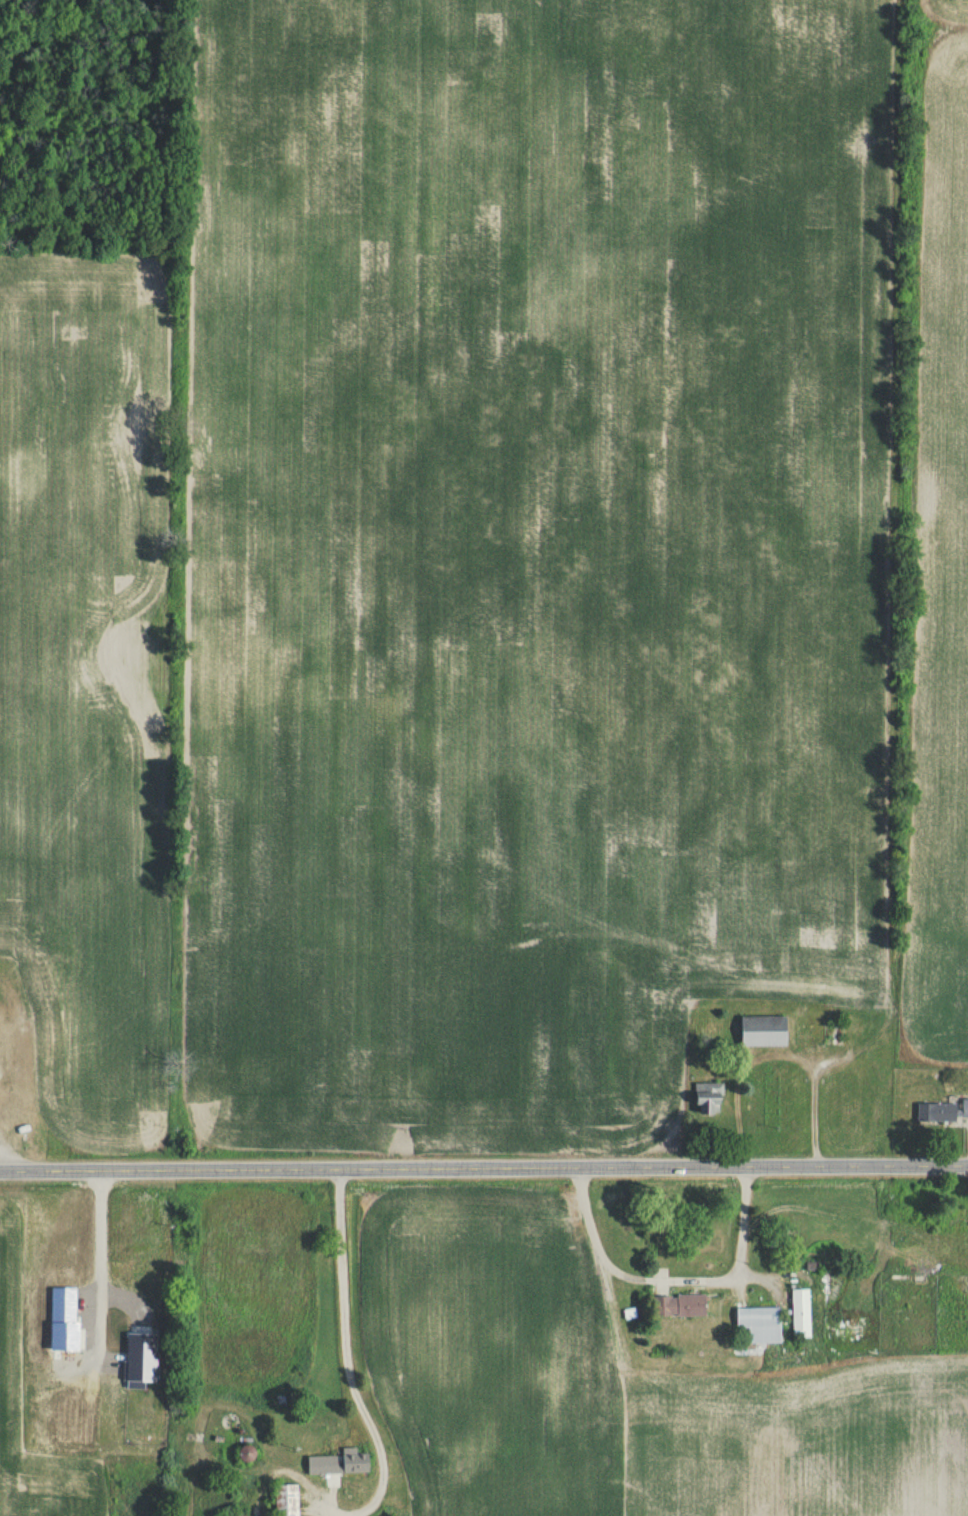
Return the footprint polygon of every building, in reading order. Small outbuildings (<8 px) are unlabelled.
[(783,1050),(783,1020),(737,1020),(737,1050),(783,1050)] [(691,1118),(719,1118),(719,1087),(691,1087),(691,1118)] [(967,1121),(967,1103),(957,1103),(957,1107),(915,1107),(915,1127),(954,1126),(954,1121),(967,1121)] [(789,1293),(789,1341),(806,1341),(806,1293),(789,1293)] [(704,1298),(653,1299),(653,1320),(704,1320),(704,1298)] [(745,1347),(777,1347),(777,1311),(733,1311),(733,1332),(745,1332),(745,1347)] [(242,1468),(252,1457),(240,1447),(231,1457),(242,1468)] [(315,1460),(315,1479),(356,1478),(356,1452),(338,1452),(338,1460),(315,1460)] [(293,1488),(271,1488),(271,1515),(293,1515),(293,1488)]
